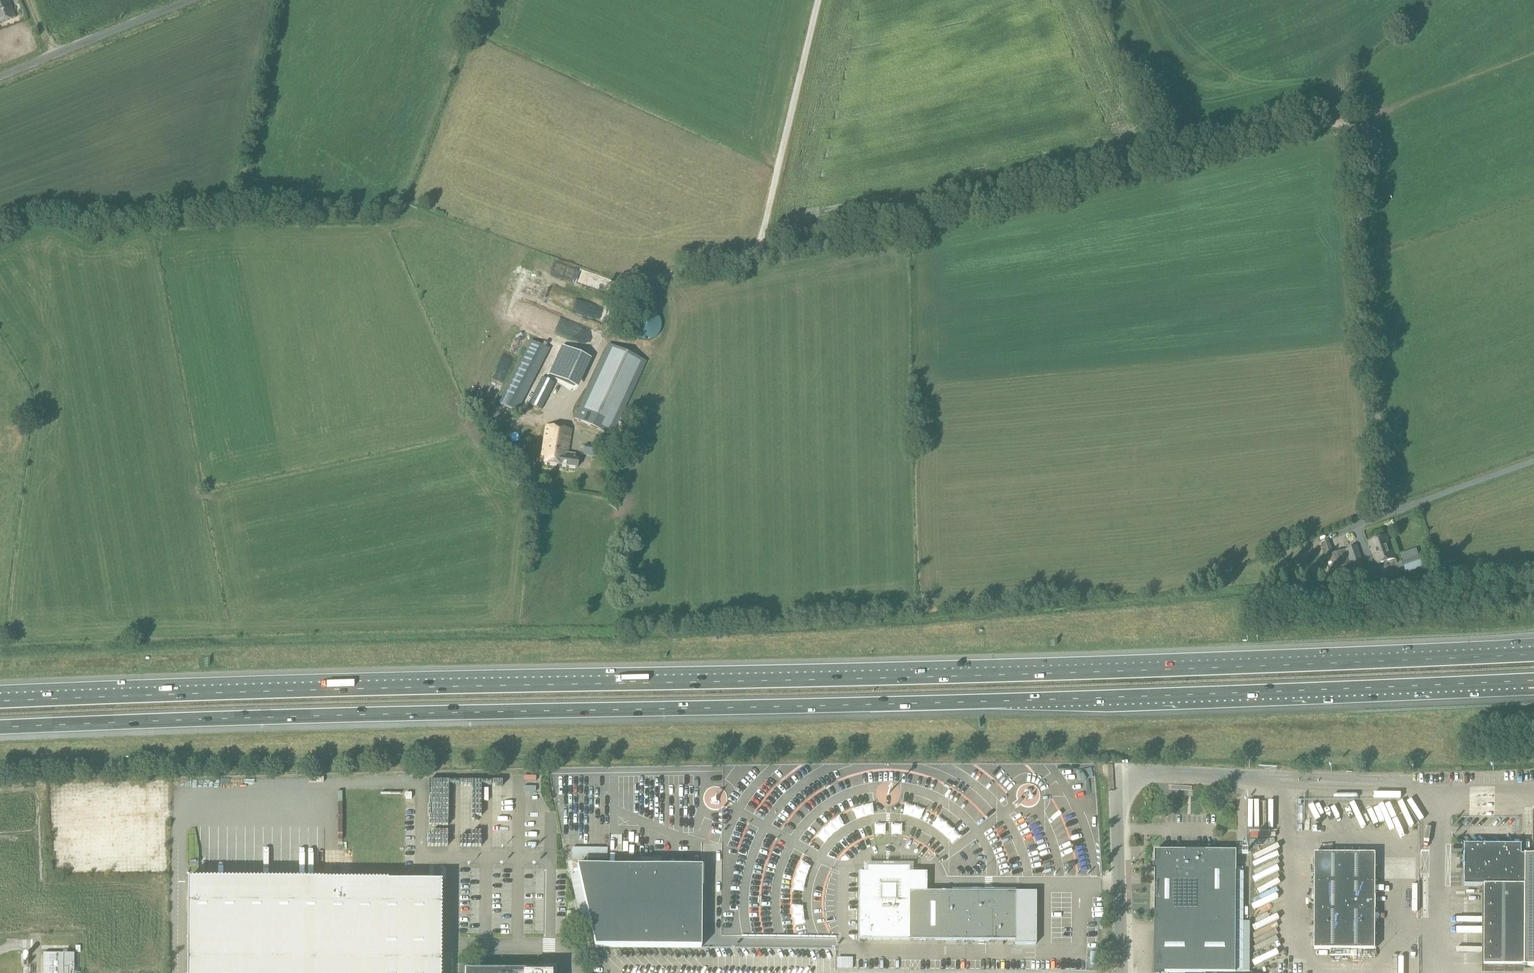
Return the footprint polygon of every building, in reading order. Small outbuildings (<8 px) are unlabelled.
[(16,17),(9,0),(0,0),(0,24),(16,17)] [(649,310),(648,310),(646,309),(644,309),(642,310),(641,310),(639,311),(638,311),(636,312),(635,314),(633,316),(632,317),(631,319),(631,321),(630,323),(630,324),(630,326),(630,327),(631,329),(631,331),(632,332),(633,334),(635,336),(636,337),(639,338),(641,339),(642,339),(643,339),(645,340),(648,339),(650,339),(652,338),(654,337),(656,335),(657,334),(658,332),(659,331),(659,330),(660,328),(660,327),(660,325),(660,322),(660,321),(659,319),(658,317),(658,316),(656,314),(655,313),(653,312),(652,311),(651,310),(649,310)] [(568,330),(574,333),(577,327),(566,320),(560,331),(565,334),(568,330)] [(588,354),(598,336),(581,327),(572,345),(588,354)] [(550,350),(532,341),(500,403),(518,412),(535,379),(535,380),(538,381),(539,378),(537,376),(536,377),(550,350)] [(646,361),(609,344),(574,418),(612,436),(646,361)] [(556,384),(542,377),(528,403),(542,410),(556,384)] [(547,426),(542,462),(559,465),(561,465),(578,467),(579,459),(575,458),(576,454),(568,453),(571,430),(547,426)] [(585,444),(584,455),(603,458),(604,447),(585,444)] [(1387,536),(1369,542),(1377,564),(1395,558),(1387,536)] [(1334,553),(1329,540),(1322,543),(1326,555),(1335,581),(1354,574),(1355,578),(1368,573),(1358,545),(1333,554),(1333,553),(1334,553)] [(1402,561),(1406,573),(1424,567),(1420,555),(1402,561)] [(1321,572),(1318,563),(1306,568),(1310,577),(1321,572)] [(555,805),(604,803),(604,791),(555,792),(555,805)] [(1419,822),(1395,799),(1385,809),(1376,800),(1371,805),(1366,800),(1362,805),(1360,803),(1355,808),(1375,827),(1380,822),(1385,827),(1390,822),(1399,831),(1409,821),(1415,826),(1419,822)] [(1365,827),(1369,823),(1350,803),(1346,807),(1365,827)] [(1358,824),(1339,804),(1335,807),(1354,827),(1358,824)] [(900,805),(897,816),(929,824),(928,829),(949,846),(956,837),(935,819),(933,818),(927,814),(921,812),(917,809),(900,805)] [(867,806),(848,809),(851,821),(869,817),(867,806)] [(818,846),(841,829),(835,820),(811,837),(818,846)] [(870,823),(870,837),(881,836),(880,823),(878,823),(870,823)] [(604,859),(604,846),(565,845),(565,858),(604,859)] [(1465,886),(1483,886),(1483,894),(1483,904),(1483,972),(1524,972),(1524,967),(1527,967),(1527,966),(1533,966),(1533,856),(1527,855),(1525,855),(1522,855),(1522,845),(1465,845),(1465,886)] [(1156,863),(1152,864),(1152,869),(1156,870),(1155,972),(1236,972),(1237,852),(1156,851),(1156,863)] [(1315,853),(1315,949),(1376,949),(1376,854),(1315,853)] [(702,867),(577,866),(595,947),(701,948),(702,867)] [(859,873),(859,940),(909,940),(1015,941),(1015,944),(1036,944),(1036,924),(1015,924),(1015,892),(992,892),(992,890),(985,890),(985,892),(910,892),(910,868),(867,867),(867,873),(859,873)] [(259,880),(259,869),(248,869),(248,880),(259,880)] [(443,883),(189,881),(188,972),(442,972),(443,883)] [(1464,949),(1464,963),(1475,963),(1475,949),(1464,949)] [(618,972),(622,972),(624,971),(607,953),(603,956),(618,972)] [(74,954),(44,954),(43,972),(74,972),(74,954)] [(670,972),(673,972),(675,971),(677,972),(681,972),(684,971),(686,972),(692,972),(693,972),(676,954),(671,960),(668,957),(661,964),(670,972)] [(703,960),(718,972),(725,972),(707,956),(703,960)]
